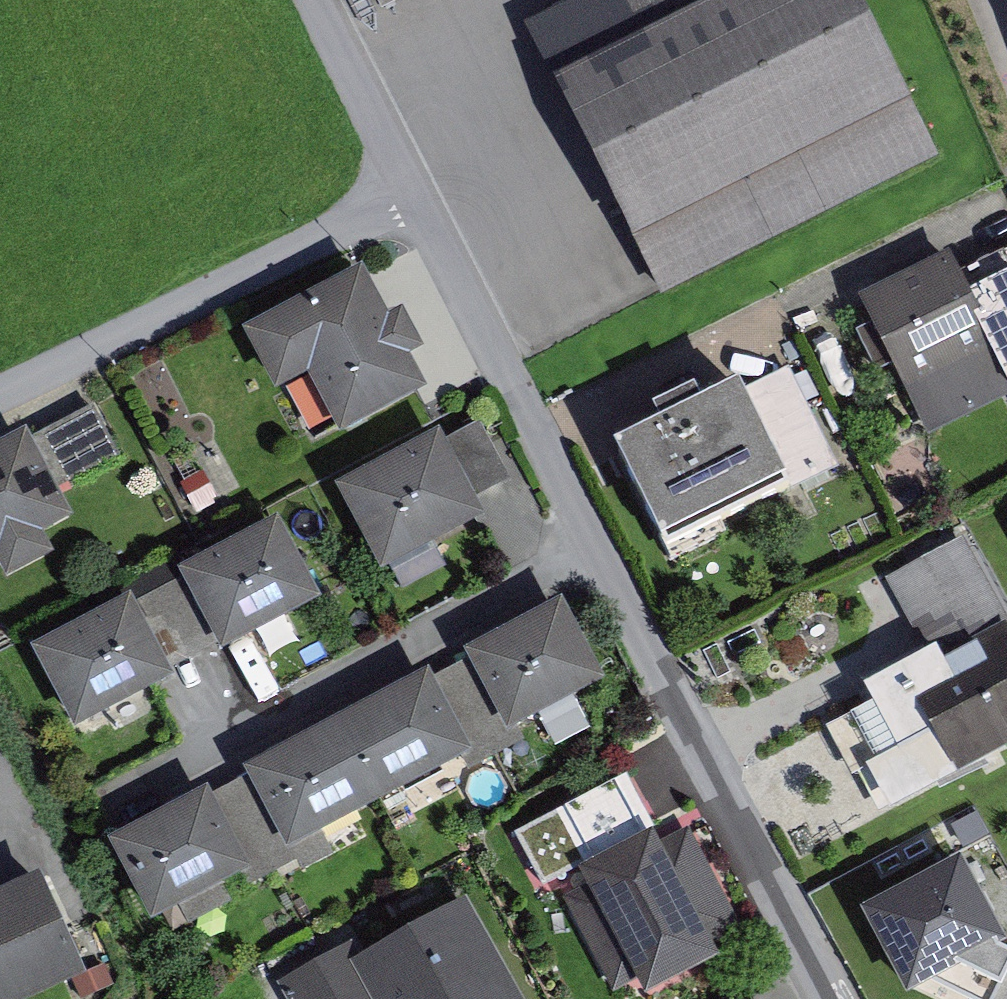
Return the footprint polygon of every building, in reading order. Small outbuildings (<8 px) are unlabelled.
[(580,84),(750,0),(609,0),(553,28),(580,84)] [(580,84),(679,281),(947,149),(873,0),(750,0),(580,84)] [(951,279),(944,263),(862,302),(924,432),(1004,393),(1006,399),(1006,253),(951,279)] [(389,263),(256,324),(289,394),(333,374),(361,434),(449,394),(389,263)] [(709,395),(668,415),(675,430),(629,452),(675,547),(839,468),(792,373),(716,410),(709,395)] [(0,462),(0,565),(96,520),(80,486),(130,463),(106,412),(0,462)] [(489,419),(355,484),(397,570),(504,518),(493,498),(521,484),(489,419)] [(299,523),(200,572),(237,647),(336,598),(299,523)] [(886,687),(893,700),(919,750),(924,747),(937,773),(950,766),(957,780),(1006,754),(1006,593),(979,539),(904,578),(945,656),(886,687)] [(149,599),(51,651),(90,725),(189,673),(149,599)] [(622,681),(580,600),(486,649),(490,657),(528,730),(531,728),(622,681)] [(487,765),(537,739),(531,728),(528,730),(490,657),(448,679),(487,752),(481,755),(487,765)] [(445,672),(263,768),(266,775),(304,847),(334,832),(481,755),(487,752),(448,679),(445,672)] [(893,700),(843,727),(868,776),(919,750),(893,700)] [(648,772),(529,827),(555,886),(573,878),(627,998),(760,938),(705,818),(675,831),(648,772)] [(312,856),(318,868),(346,854),(334,832),(304,847),(266,775),(227,795),(266,868),(259,871),(264,881),(312,856)] [(224,789),(124,842),(166,920),(259,871),(266,868),(227,795),(224,789)] [(912,997),(1006,945),(1006,936),(964,858),(865,912),(912,997)] [(0,905),(0,998),(61,998),(108,979),(66,878),(0,905)] [(482,893),(369,957),(392,998),(542,998),(482,893)]
